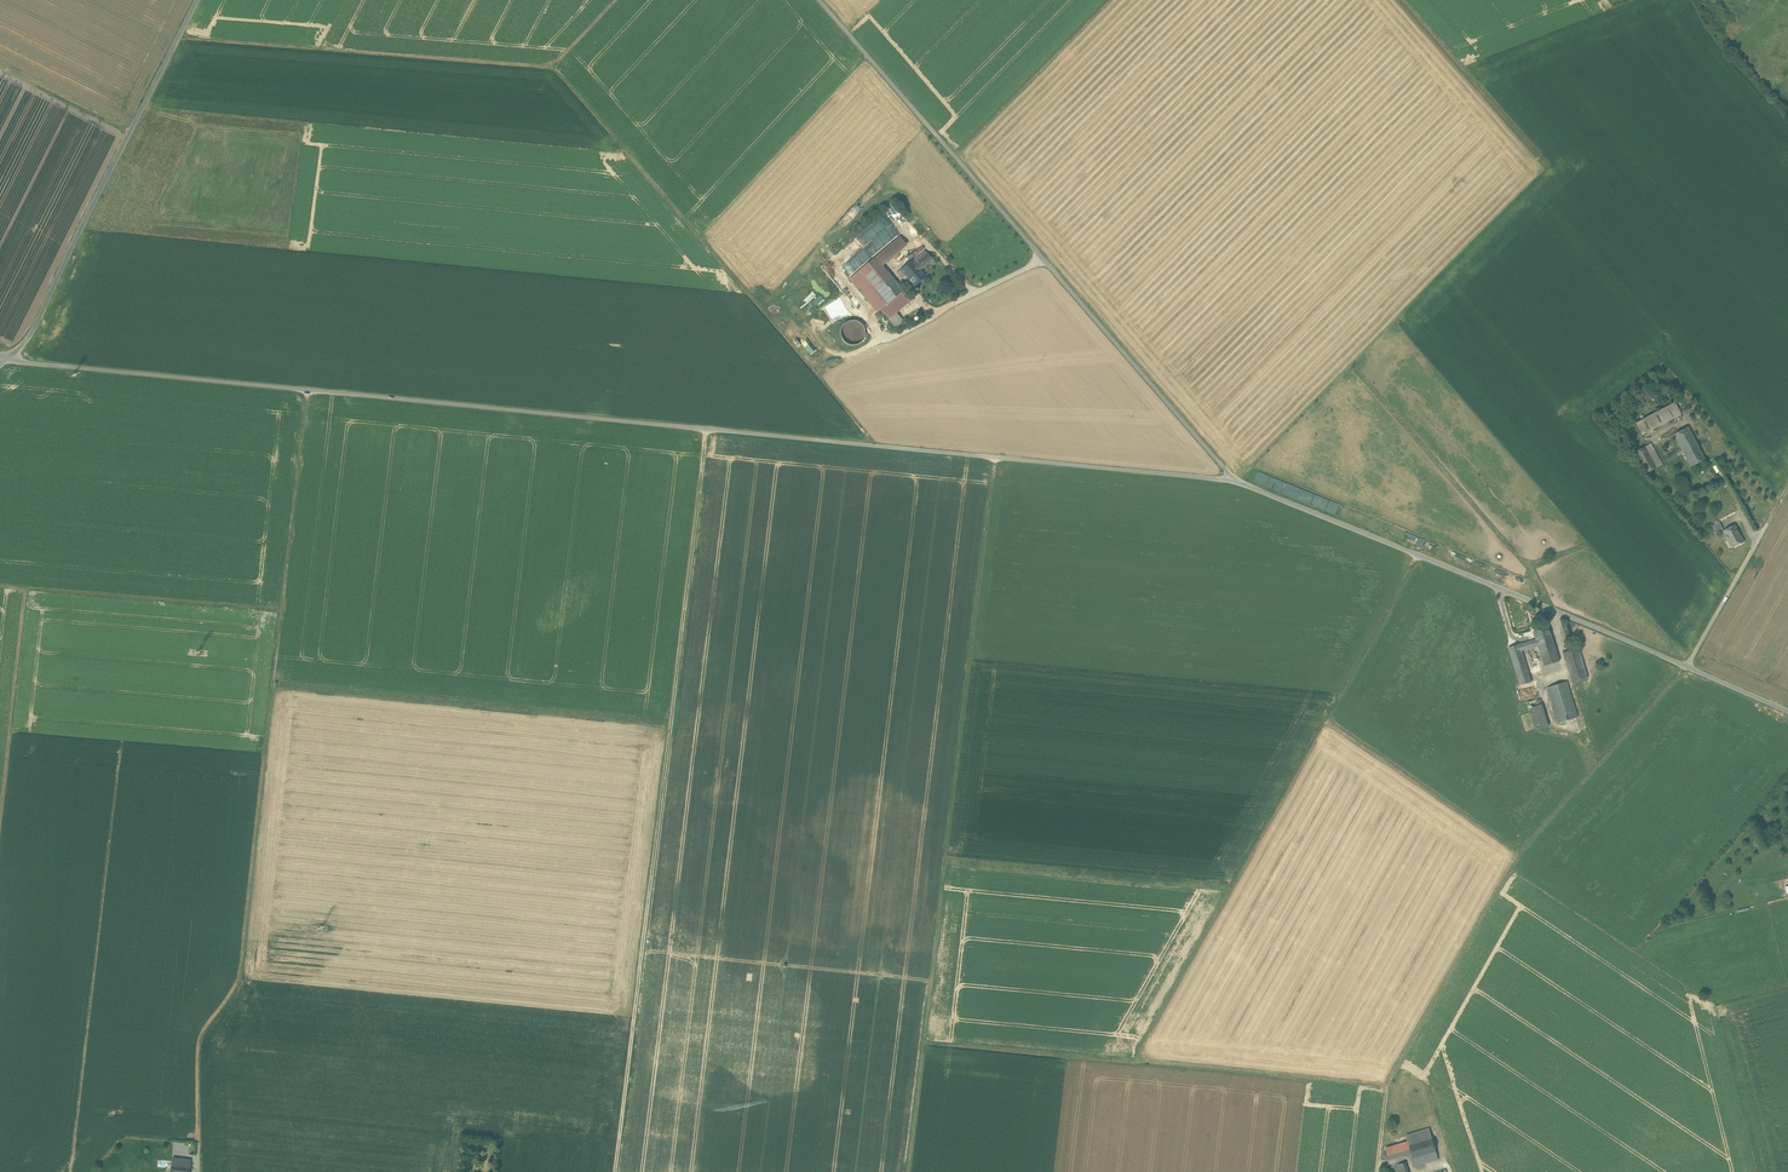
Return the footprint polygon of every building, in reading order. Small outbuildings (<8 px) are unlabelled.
[(889,168),(895,173),(904,163),(899,158),(889,168)] [(886,214),(872,226),(872,237),(876,237),(880,233),(884,233),(872,244),(873,252),(876,249),(877,249),(900,229),(887,214),(886,214)] [(845,217),(834,227),(839,232),(850,221),(845,217)] [(883,265),(906,246),(899,237),(876,257),(883,265)] [(909,254),(911,257),(923,249),(921,246),(909,254)] [(925,251),(913,261),(919,269),(920,270),(932,259),(925,251)] [(861,270),(888,303),(903,290),(875,257),(861,270)] [(912,260),(900,270),(907,278),(908,279),(919,269),(913,261),(912,260)] [(919,269),(908,279),(914,286),(926,276),(920,270),(919,269)] [(861,270),(853,276),(850,279),(877,312),(881,309),(880,309),(887,302),(887,303),(888,303),(861,270)] [(907,278),(900,270),(898,272),(904,280),(907,278)] [(903,290),(888,303),(887,303),(896,313),(911,300),(914,298),(911,295),(910,296),(909,294),(910,294),(906,288),(903,291),(903,290)] [(896,313),(887,303),(887,302),(880,309),(881,309),(889,319),(896,313)] [(907,325),(896,313),(889,319),(898,330),(907,325)] [(791,324),(796,331),(799,328),(794,321),(791,324)] [(1647,391),(1636,399),(1641,405),(1652,397),(1647,391)] [(1675,402),(1636,423),(1642,434),(1681,413),(1675,402)] [(1688,427),(1674,434),(1681,448),(1683,453),(1691,467),(1705,459),(1688,427)] [(1662,464),(1651,443),(1645,446),(1657,467),(1662,464)] [(1657,467),(1645,446),(1634,452),(1646,474),(1657,467)] [(1681,448),(1666,456),(1669,461),(1683,453),(1681,448)] [(1712,526),(1715,533),(1722,529),(1718,522),(1712,526)] [(1735,525),(1723,531),(1732,548),(1744,542),(1735,525)] [(1549,627),(1533,632),(1536,639),(1538,645),(1538,646),(1553,641),(1549,627)] [(1519,644),(1521,651),(1522,650),(1538,645),(1536,639),(1519,644)] [(1553,641),(1538,646),(1538,645),(1544,666),(1559,661),(1553,641)] [(1519,644),(1509,647),(1520,685),(1531,682),(1522,650),(1521,651),(1519,644)] [(1579,647),(1563,652),(1572,682),(1588,677),(1579,647)] [(1567,682),(1547,688),(1558,723),(1578,717),(1567,682)] [(1539,705),(1529,708),(1536,730),(1549,726),(1542,704),(1539,705)] [(1429,1129),(1406,1135),(1408,1142),(1409,1145),(1432,1138),(1429,1129)] [(1432,1138),(1409,1145),(1411,1152),(1413,1158),(1417,1157),(1419,1164),(1434,1160),(1432,1153),(1436,1152),(1432,1138)] [(1408,1142),(1385,1148),(1387,1153),(1388,1158),(1411,1152),(1409,1145),(1408,1142)] [(1398,1165),(1400,1171),(1408,1171),(1406,1162),(1398,1165)] [(172,1163),(171,1168),(171,1171),(190,1171),(191,1165),(172,1163)]
